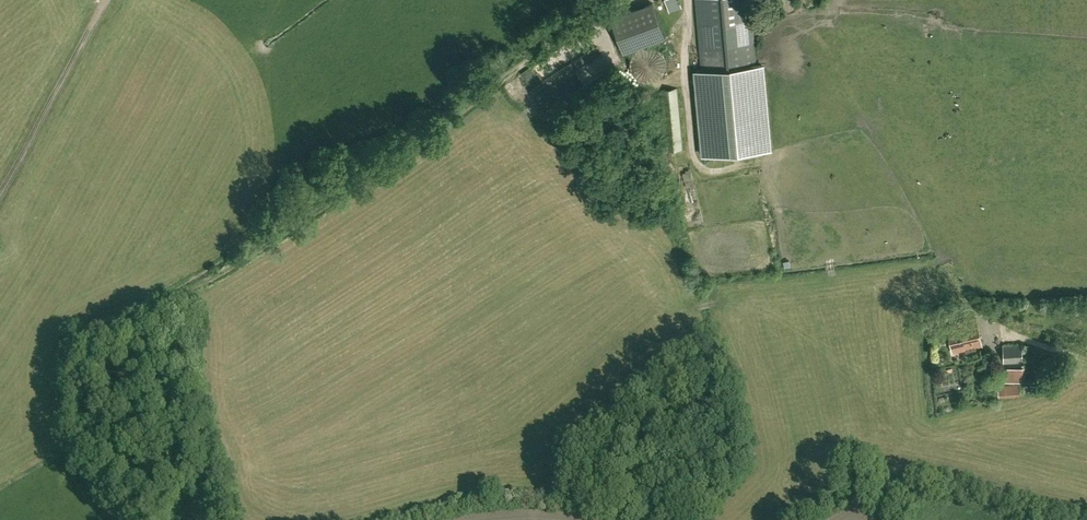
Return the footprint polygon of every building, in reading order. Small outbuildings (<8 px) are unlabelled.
[(669,13),(682,8),(679,0),(664,0),(669,13)] [(757,65),(751,0),(696,0),(702,70),(696,71),(703,158),(775,151),(768,65),(757,65)] [(666,37),(653,4),(612,20),(625,54),(666,37)] [(653,47),(649,46),(644,47),(640,49),(636,52),(633,56),(632,60),(631,65),(632,70),(634,74),(637,78),(641,80),(645,82),(650,82),(655,82),(659,80),(663,77),(665,73),(667,68),(667,64),(667,59),(665,55),(662,51),(658,48),(653,47)] [(683,132),(667,133),(668,145),(683,145),(683,132)] [(967,351),(976,349),(975,347),(983,345),(976,318),(947,325),(954,352),(966,349),(967,351)] [(1003,345),(1004,364),(1023,363),(1022,344),(1003,345)] [(1026,366),(1002,369),(1003,382),(1026,381),(1026,366)] [(1020,382),(998,384),(999,398),(1021,396),(1020,382)]
